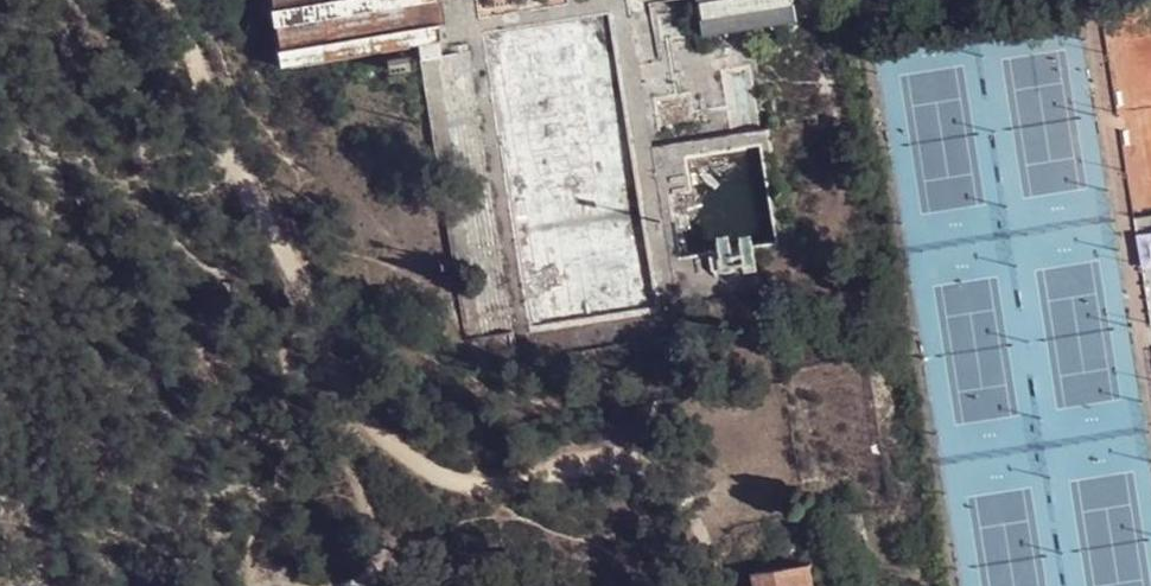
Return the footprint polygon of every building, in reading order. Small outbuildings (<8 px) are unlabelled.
[(280,79),(421,59),(466,351),(511,345),(516,378),(683,350),(677,318),(795,299),(770,145),(655,162),(641,76),(633,26),(653,23),(652,14),(650,3),(649,0),(268,0),(280,79)] [(652,14),(709,6),(708,0),(671,0),(650,3),(652,14)] [(713,34),(781,22),(778,0),(708,0),(709,6),(713,34)] [(392,75),(392,83),(412,81),(411,73),(392,75)] [(824,582),(822,577),(817,573),(812,576),(809,580),(767,585),(821,585),(824,582)]
